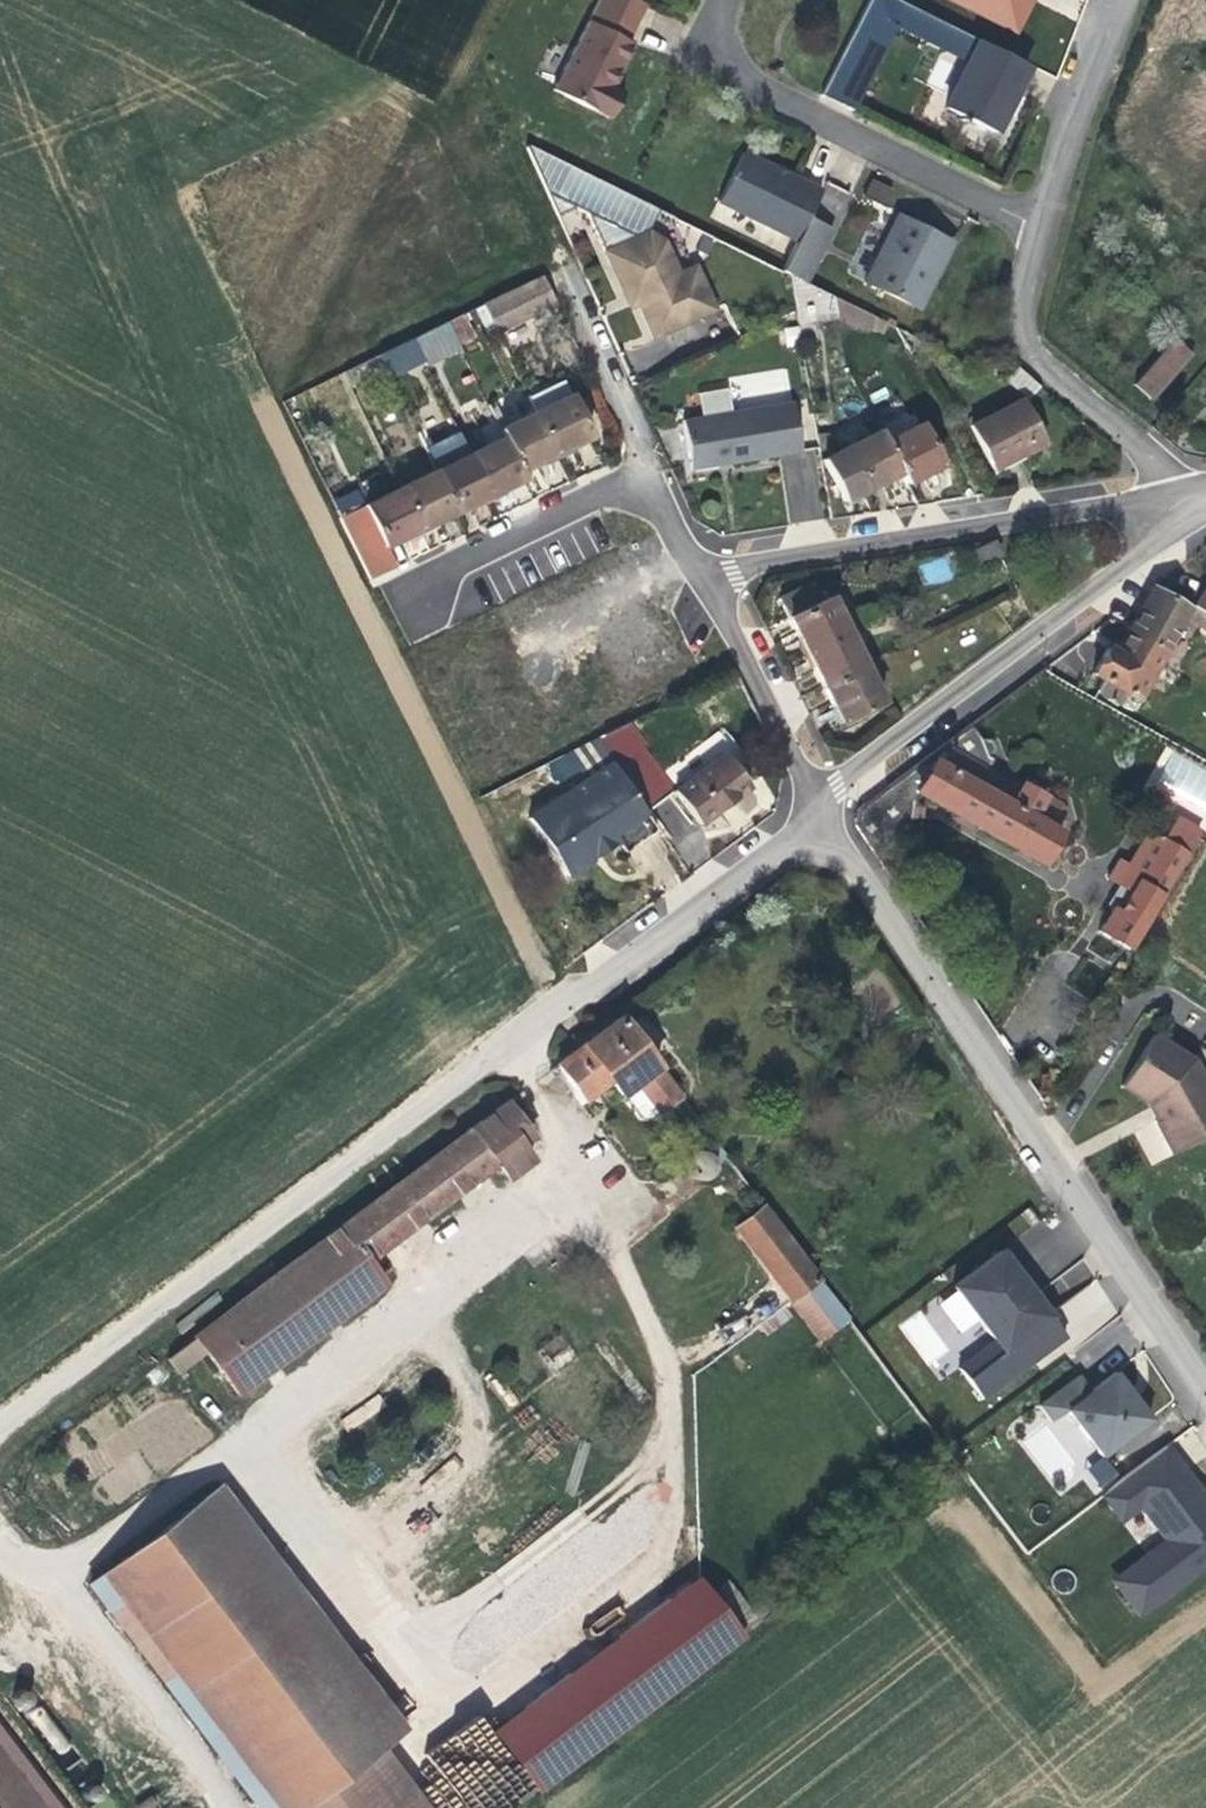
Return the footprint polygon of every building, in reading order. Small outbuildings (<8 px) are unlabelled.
[(632,44),(627,41),(645,4),(636,0),(598,0),(552,90),(609,119),(622,92),(608,85),(614,73),(616,75),(632,44)] [(977,35),(900,0),(870,0),(826,95),(857,110),(895,27),(966,60),(977,35)] [(1015,33),(1023,17),(1031,0),(953,0),(1015,33)] [(1008,102),(1026,65),(977,41),(944,108),(993,133),(1008,102)] [(1194,81),(1205,99),(1205,73),(1194,81)] [(807,218),(820,191),(770,166),(742,152),(718,202),(796,241),(807,218)] [(870,179),(864,196),(891,205),(897,188),(870,179)] [(924,282),(945,240),(909,222),(896,215),(862,282),(917,309),(929,285),(924,282)] [(805,283),(832,230),(807,218),(796,241),(781,271),(789,275),(805,283)] [(650,337),(710,310),(691,266),(674,274),(660,241),(646,231),(602,251),(620,291),(628,288),(635,303),(650,337)] [(929,285),(950,243),(945,240),(924,282),(929,285)] [(554,303),(541,276),(480,305),(494,332),(554,303)] [(635,303),(628,288),(620,291),(624,299),(627,306),(635,303)] [(472,337),(461,314),(446,321),(457,344),(472,337)] [(457,344),(446,321),(411,339),(421,360),(424,366),(459,349),(457,344)] [(626,351),(635,370),(667,356),(658,337),(626,351)] [(421,360),(411,339),(377,355),(387,377),(421,360)] [(1149,399),(1189,353),(1173,340),(1134,385),(1149,399)] [(387,377),(377,355),(341,372),(348,386),(379,371),(382,379),(387,377)] [(1031,381),(1015,367),(1006,378),(1022,391),(1031,381)] [(589,437),(561,379),(525,397),(533,412),(554,454),(556,458),(570,452),(567,447),(575,444),(589,437)] [(1043,444),(1020,399),(969,426),(992,471),(1014,459),(1043,444)] [(800,452),(792,402),(682,420),(690,470),(750,460),(800,452)] [(554,454),(533,412),(499,429),(519,471),(540,461),(554,454)] [(883,441),(906,430),(900,419),(878,430),(883,441)] [(509,486),(523,479),(519,471),(499,429),(494,420),(471,432),(479,448),(467,454),(488,496),(509,486)] [(940,465),(919,424),(906,430),(883,441),(901,477),(905,483),(927,472),(929,477),(936,473),(942,470),(940,465)] [(905,483),(901,477),(883,441),(878,430),(867,436),(862,427),(842,438),(846,446),(820,460),(841,502),(872,489),(886,483),(889,490),(905,483)] [(467,454),(456,431),(422,448),(433,471),(453,513),(473,503),(488,496),(467,454)] [(453,513),(433,471),(398,488),(418,530),(441,519),(453,513)] [(385,546),(405,537),(407,541),(411,540),(420,535),(418,530),(398,488),(338,517),(338,518),(369,580),(395,567),(385,546)] [(922,584),(951,582),(950,559),(921,561),(922,584)] [(846,632),(829,597),(822,599),(818,591),(813,593),(808,584),(777,599),(791,626),(804,653),(846,632)] [(1193,605),(1205,613),(1205,585),(1193,605)] [(1136,699),(1188,608),(1152,588),(1119,646),(1111,642),(1107,649),(1106,648),(1102,656),(1091,673),(1101,680),(1095,691),(1117,703),(1124,692),(1136,699)] [(602,654),(578,614),(527,645),(560,700),(612,669),(602,654)] [(821,687),(863,667),(846,632),(804,653),(812,668),(821,687)] [(839,723),(881,702),(863,667),(821,687),(829,703),(839,723)] [(609,761),(647,743),(635,718),(596,737),(597,738),(609,761)] [(1057,806),(1040,796),(1044,790),(1025,779),(1022,784),(1020,784),(1019,786),(987,768),(992,759),(986,756),(994,749),(990,740),(980,740),(969,724),(937,748),(857,809),(854,825),(872,852),(910,823),(911,820),(919,817),(921,807),(913,802),(918,794),(1038,862),(1062,820),(1057,806)] [(655,831),(611,763),(609,761),(597,738),(570,751),(575,761),(577,766),(579,769),(585,779),(527,818),(566,877),(605,850),(616,842),(623,852),(655,831)] [(723,806),(749,787),(723,753),(672,791),(698,825),(723,806)] [(552,784),(579,769),(577,766),(575,761),(548,775),(552,784)] [(1118,962),(1198,831),(1175,817),(1161,840),(1147,831),(1126,865),(1118,859),(1106,878),(1128,892),(1117,911),(1112,908),(1104,920),(1089,943),(1118,962)] [(644,1052),(619,1018),(557,1064),(578,1093),(592,1083),(596,1088),(607,1080),(619,1095),(621,1093),(627,1100),(639,1117),(648,1119),(679,1097),(661,1073),(644,1052)] [(1205,1136),(1205,1085),(1193,1060),(1153,1035),(1120,1086),(1146,1103),(1149,1108),(1157,1104),(1164,1116),(1154,1121),(1171,1154),(1205,1136)] [(582,1098),(596,1088),(592,1083),(578,1093),(582,1098)] [(237,1395),(383,1285),(365,1260),(490,1167),(493,1172),(499,1167),(507,1178),(531,1161),(520,1144),(530,1136),(513,1112),(516,1110),(509,1100),(194,1337),(206,1353),(219,1371),(237,1395)] [(688,1171),(693,1176),(699,1179),(706,1180),(713,1179),(718,1175),(723,1169),(725,1163),(724,1156),(722,1150),(718,1145),(712,1142),(706,1141),(700,1141),(694,1144),(690,1148),(686,1153),(685,1159),(686,1165),(688,1171)] [(846,1318),(762,1208),(734,1229),(818,1339),(846,1318)] [(1064,1335),(998,1250),(953,1285),(992,1342),(959,1368),(980,1396),(1064,1335)] [(558,1364),(572,1353),(558,1336),(544,1346),(558,1364)] [(178,1375),(206,1353),(194,1337),(165,1358),(178,1375)] [(1077,1375),(1037,1404),(1052,1422),(1065,1413),(1098,1459),(1151,1420),(1134,1397),(1113,1368),(1086,1388),(1077,1375)] [(1138,1619),(1205,1574),(1205,1492),(1173,1443),(1100,1492),(1122,1524),(1143,1510),(1164,1541),(1110,1577),(1138,1619)] [(102,1472),(114,1498),(149,1481),(137,1456),(102,1472)] [(400,1728),(219,1487),(204,1498),(385,1739),(400,1728)] [(204,1498),(104,1573),(281,1807),(426,1807),(378,1745),(385,1739),(204,1498)] [(104,1573),(88,1585),(256,1807),(281,1807),(104,1573)] [(544,1795),(747,1640),(725,1611),(703,1581),(499,1735),(521,1765),(544,1795)] [(0,1754),(0,1807),(41,1807),(0,1754)]
